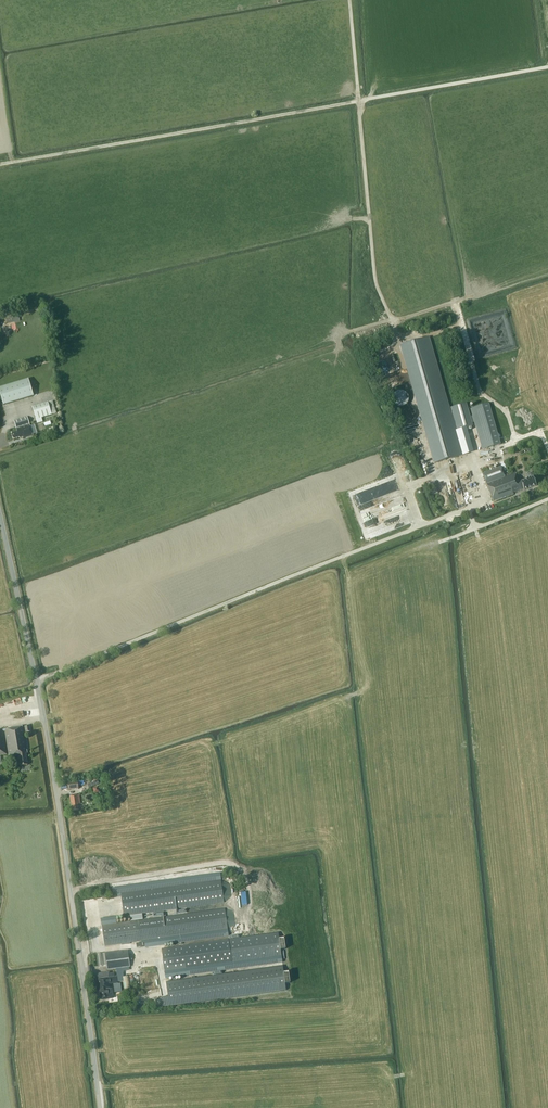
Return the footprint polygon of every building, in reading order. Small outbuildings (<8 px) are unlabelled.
[(14,318),(13,313),(1,315),(2,324),(7,323),(6,319),(14,318)] [(428,338),(401,345),(435,463),(461,455),(428,338)] [(28,379),(0,388),(0,395),(3,405),(33,396),(28,379)] [(406,390),(404,390),(401,390),(399,391),(397,392),(395,394),(394,397),(394,399),(395,402),(397,404),(399,405),(402,406),(404,406),(407,405),(408,403),(410,401),(410,399),(410,396),(409,394),(408,392),(406,390)] [(38,423),(43,422),(41,418),(56,413),(54,404),(55,404),(54,400),(33,407),(38,423)] [(470,416),(466,404),(451,408),(457,430),(472,426),(470,419),(470,416)] [(473,418),(482,450),(500,444),(488,404),(470,409),(472,415),(470,416),(470,419),(473,418)] [(33,435),(27,416),(14,421),(17,431),(11,433),(13,439),(19,437),(19,438),(23,437),(23,438),(33,435)] [(519,482),(515,472),(505,477),(501,467),(487,473),(486,469),(481,471),(494,502),(514,494),(514,493),(522,489),(519,482)] [(533,477),(519,482),(522,489),(524,489),(524,490),(536,486),(533,477)] [(430,498),(440,496),(438,482),(430,483),(432,492),(429,492),(430,498)] [(455,488),(459,506),(466,504),(462,487),(455,488)] [(28,750),(25,732),(30,731),(29,725),(24,726),(0,730),(0,755),(8,754),(9,759),(19,758),(20,766),(27,765),(25,753),(27,753),(27,750),(28,750)] [(82,785),(81,780),(67,783),(69,790),(79,789),(78,786),(82,785)] [(80,804),(79,795),(69,796),(71,805),(72,811),(79,810),(78,804),(80,804)] [(235,925),(233,910),(225,909),(225,908),(143,920),(142,914),(224,903),(224,902),(231,896),(230,884),(221,880),(220,873),(112,888),(113,895),(117,894),(118,897),(121,897),(124,917),(130,916),(131,921),(117,923),(116,916),(101,918),(104,946),(141,941),(142,943),(136,943),(137,947),(141,947),(141,948),(145,947),(145,948),(229,936),(228,928),(235,925)] [(282,956),(278,933),(229,939),(162,948),(166,978),(283,963),(282,956)] [(107,965),(107,970),(130,967),(128,950),(105,953),(107,965)] [(98,966),(107,965),(105,953),(96,954),(98,966)] [(283,966),(166,982),(170,1006),(286,990),(283,966)] [(110,977),(96,979),(98,991),(100,990),(101,1000),(108,998),(108,996),(112,996),(111,984),(118,983),(117,976),(114,977),(114,973),(109,974),(110,977)] [(132,992),(129,976),(122,977),(124,993),(132,992)]
